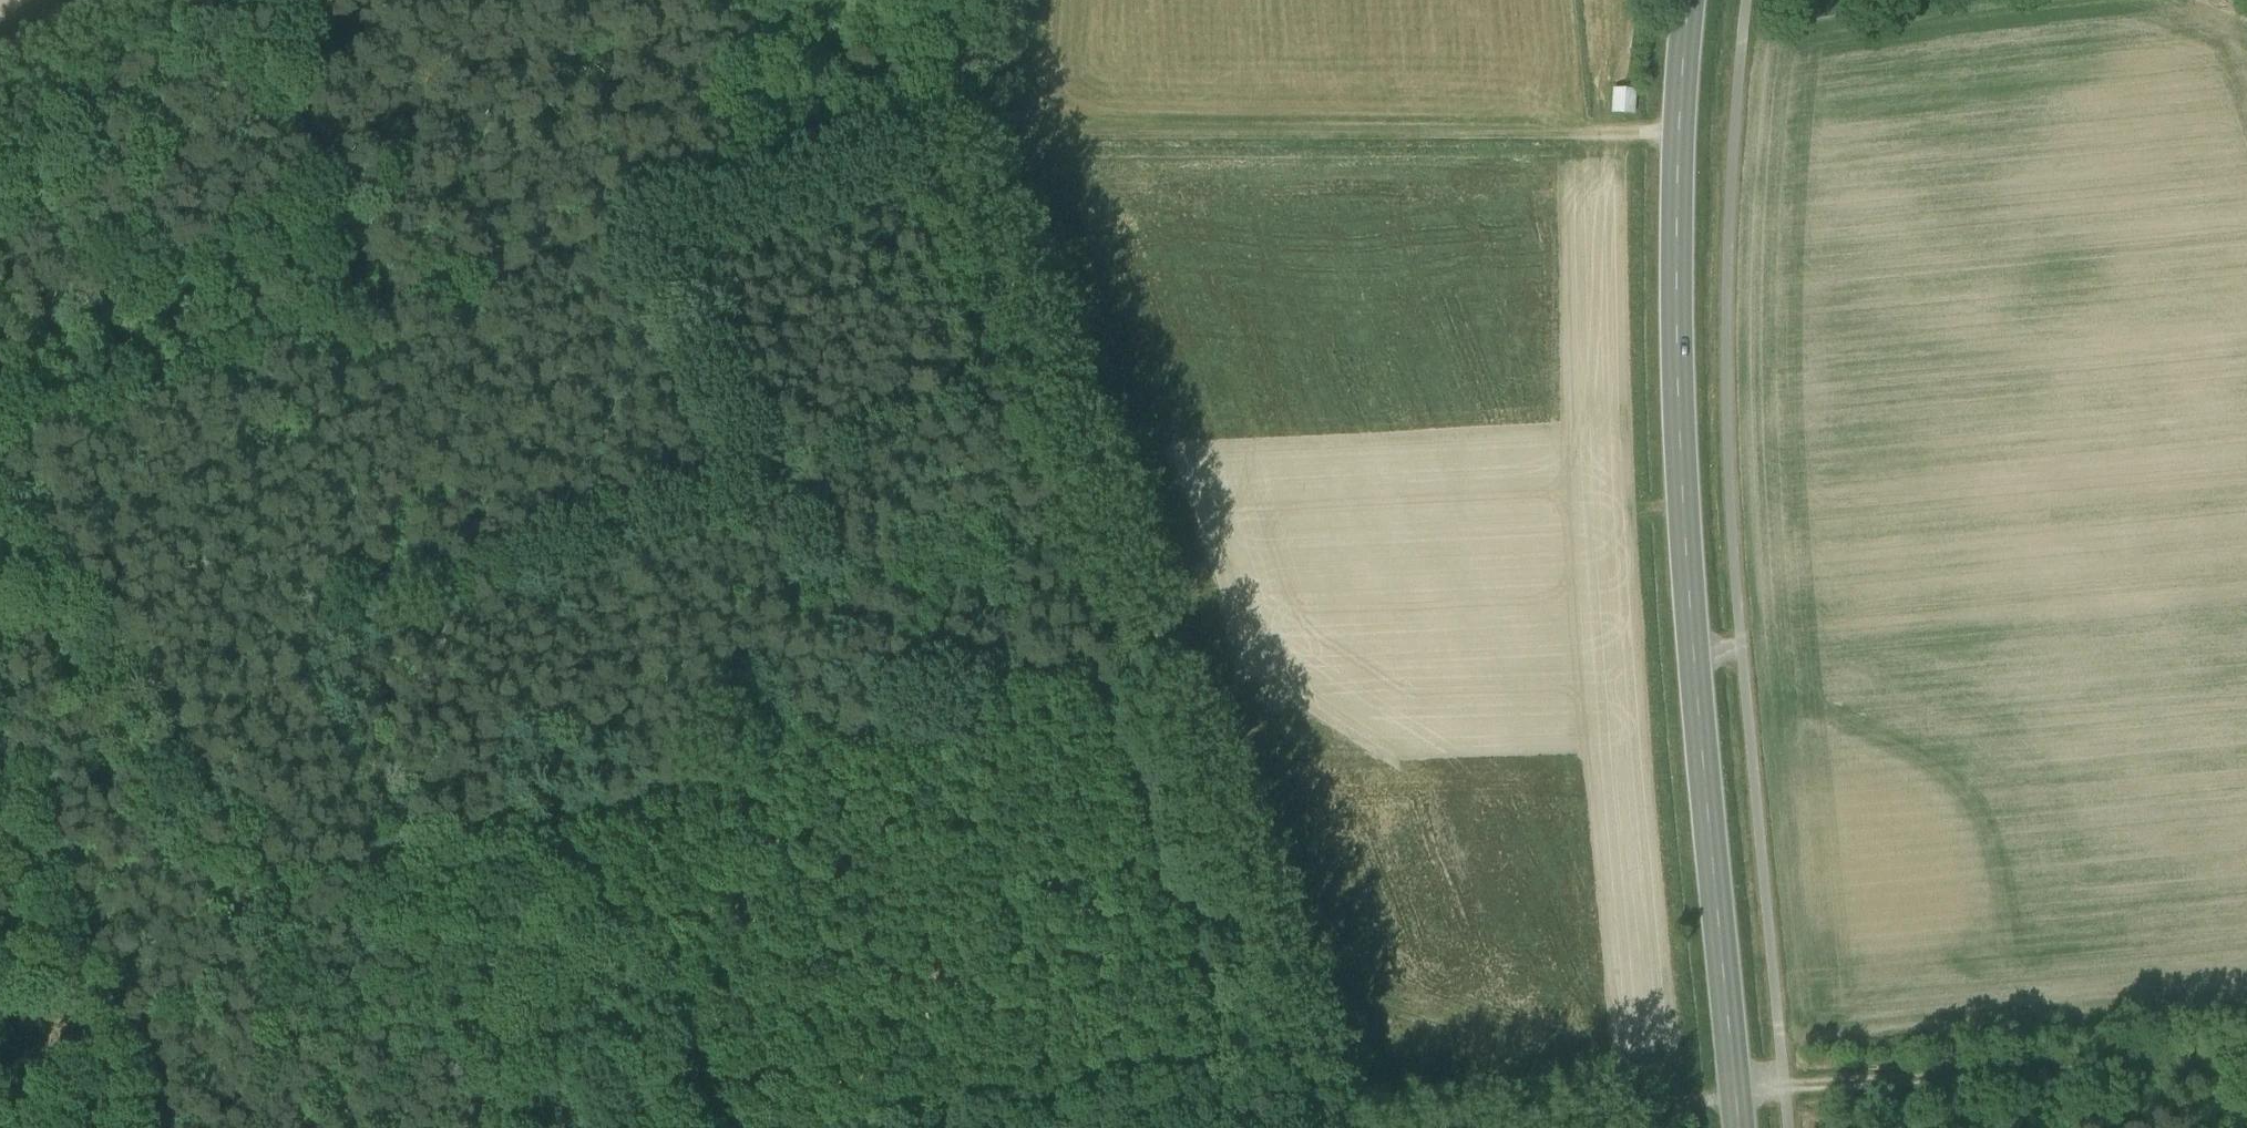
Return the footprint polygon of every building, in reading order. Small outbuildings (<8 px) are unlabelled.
[(1634,115),(1635,88),(1610,88),(1610,114),(1634,115)]
